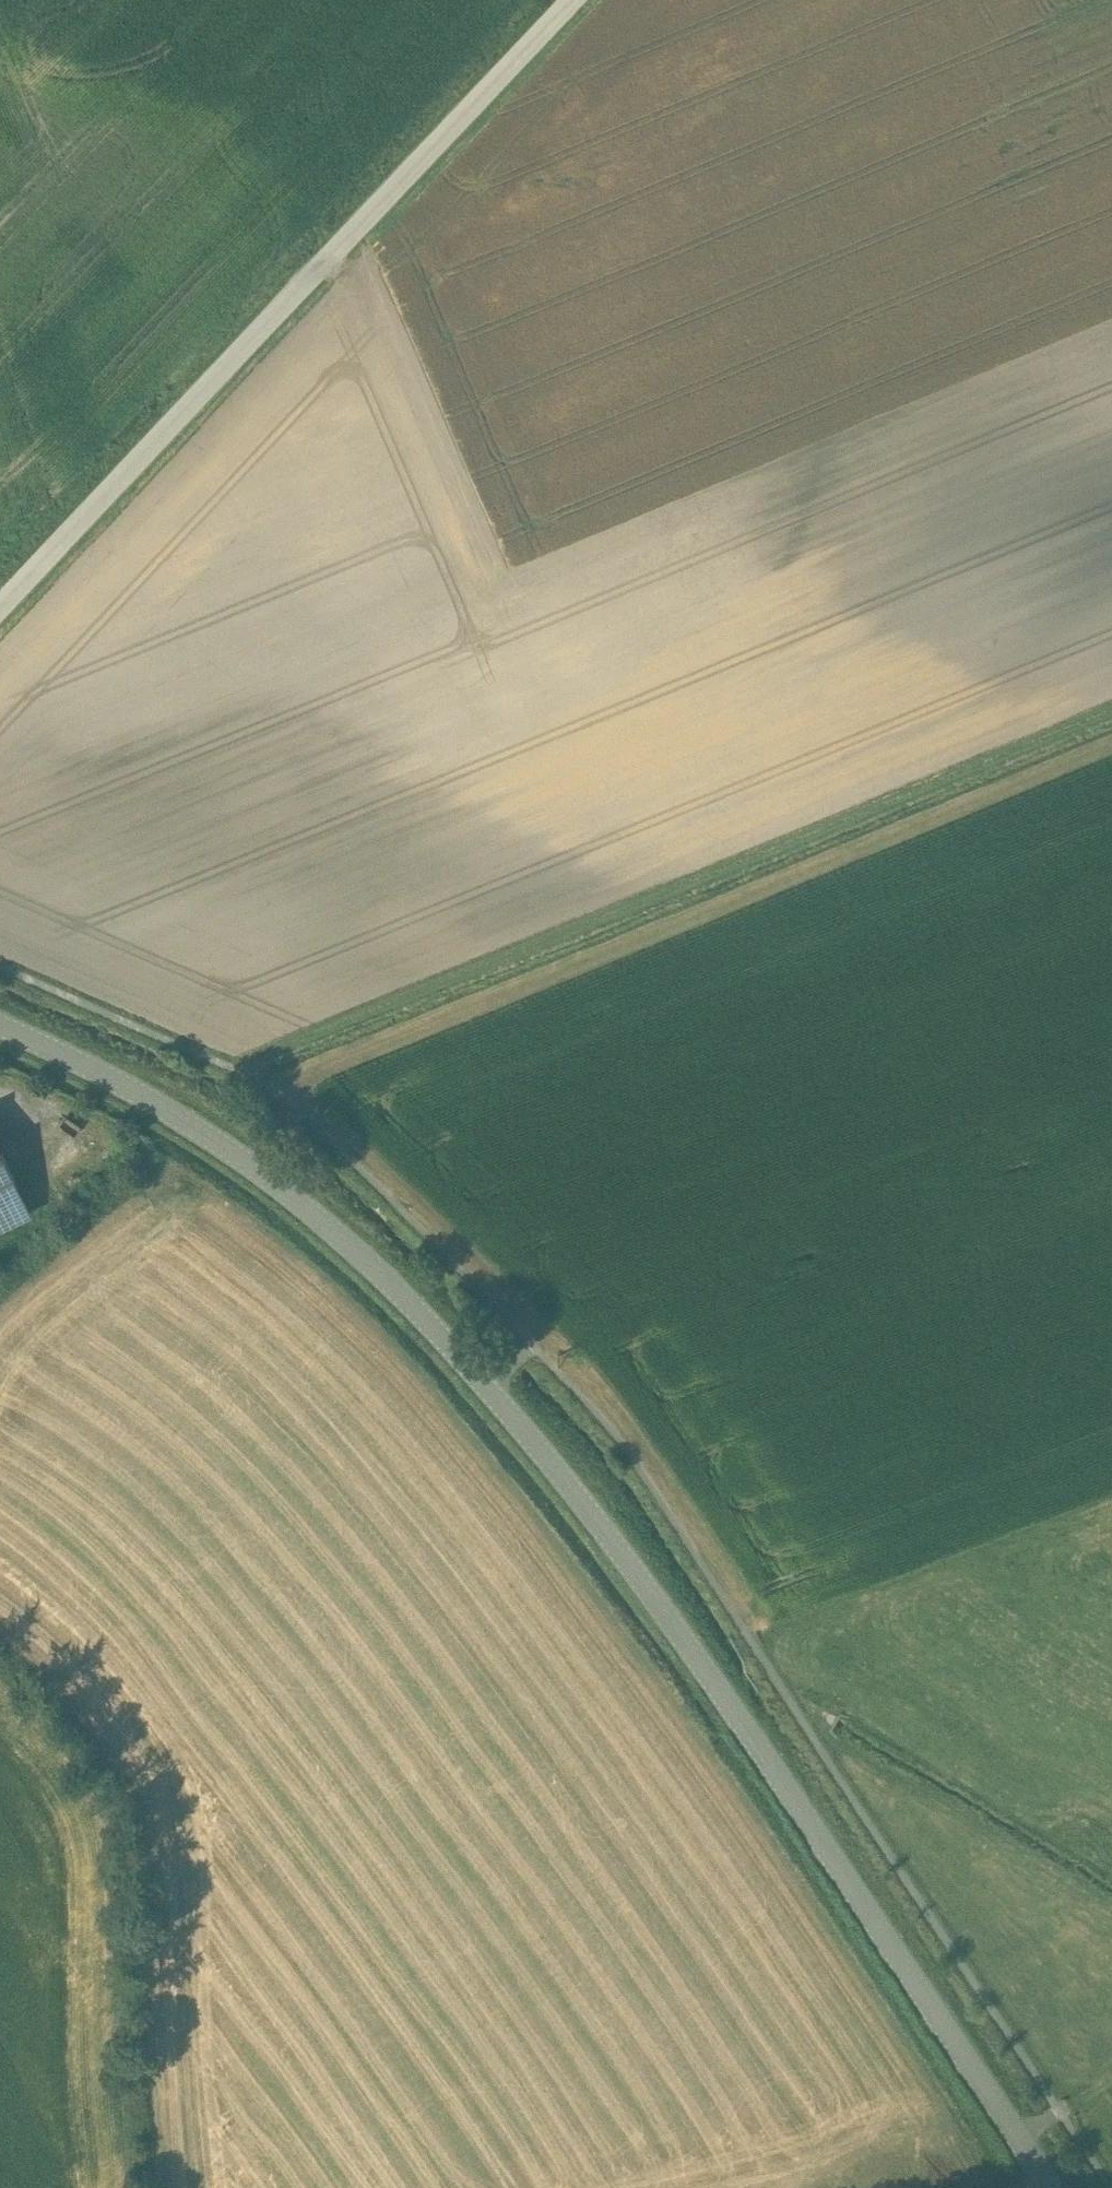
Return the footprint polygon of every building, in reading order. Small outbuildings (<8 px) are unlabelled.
[(27,1214),(0,1157),(0,1227),(27,1214)]
